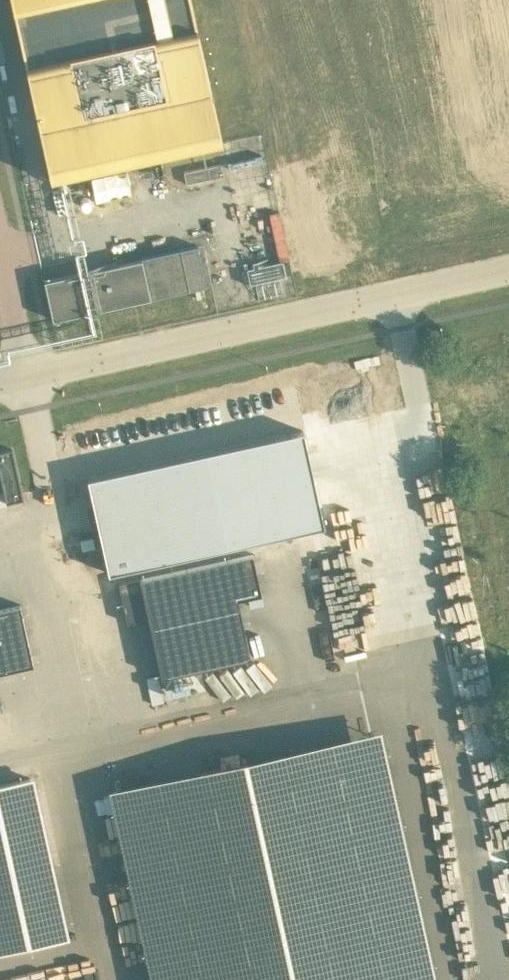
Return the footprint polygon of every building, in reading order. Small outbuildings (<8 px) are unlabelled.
[(51,180),(222,143),(191,0),(11,0),(51,180)] [(128,170),(90,174),(93,200),(131,196),(128,170)] [(44,280),(52,319),(206,285),(197,244),(140,257),(141,259),(44,280)] [(87,477),(108,572),(324,525),(303,429),(87,477)] [(6,503),(22,500),(11,449),(0,452),(0,474),(6,503)] [(261,593),(252,553),(118,582),(127,622),(148,617),(161,676),(250,656),(237,598),(261,593)] [(0,608),(0,670),(33,662),(19,603),(0,608)] [(118,805),(157,979),(424,979),(373,749),(118,805)] [(29,777),(0,784),(0,952),(64,938),(29,777)]
